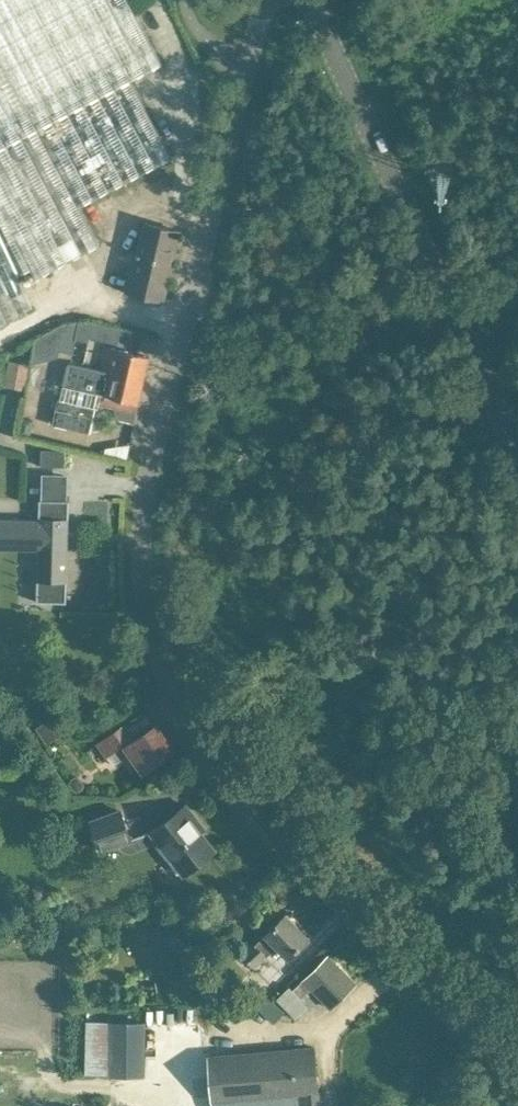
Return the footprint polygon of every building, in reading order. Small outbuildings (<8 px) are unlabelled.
[(19,279),(31,274),(36,283),(98,251),(77,211),(171,162),(130,84),(160,68),(125,0),(0,0),(0,326),(31,307),(19,279)] [(115,202),(102,207),(114,238),(127,233),(115,202)] [(180,231),(158,226),(145,223),(144,224),(145,224),(133,271),(132,275),(131,275),(127,291),(163,300),(180,231)] [(149,357),(128,352),(106,346),(100,370),(144,380),(149,357)] [(0,358),(0,370),(26,357),(21,347),(0,358)] [(134,424),(144,380),(100,370),(95,394),(98,394),(96,405),(113,409),(117,420),(134,424)] [(95,407),(58,399),(52,424),(89,433),(95,407)] [(117,446),(140,448),(141,434),(118,433),(117,446)] [(41,449),(41,466),(65,466),(66,449),(41,449)] [(38,545),(37,602),(66,603),(69,501),(40,500),(39,519),(0,518),(0,544),(38,545)] [(52,717),(35,728),(47,745),(63,734),(52,717)] [(125,724),(107,737),(98,744),(106,756),(107,756),(113,765),(130,753),(143,772),(175,750),(157,724),(135,739),(125,724)] [(71,780),(69,784),(74,792),(79,792),(83,789),(84,785),(79,777),(75,777),(71,780)] [(186,804),(152,831),(185,873),(184,873),(185,874),(216,850),(215,849),(214,849),(201,832),(204,829),(196,819),(186,806),(187,805),(186,804)] [(101,853),(119,847),(133,842),(132,839),(121,810),(89,822),(101,853)] [(286,913),(271,929),(243,956),(254,968),(266,956),(267,957),(277,947),(288,958),(309,937),(286,913)] [(293,990),(302,998),(312,988),(331,1008),(356,984),(328,956),(293,990)] [(147,1023),(86,1021),(84,1075),(145,1078),(147,1023)] [(315,1047),(293,1049),(250,1053),(224,1056),(207,1058),(213,1105),(320,1105),(315,1047)]
